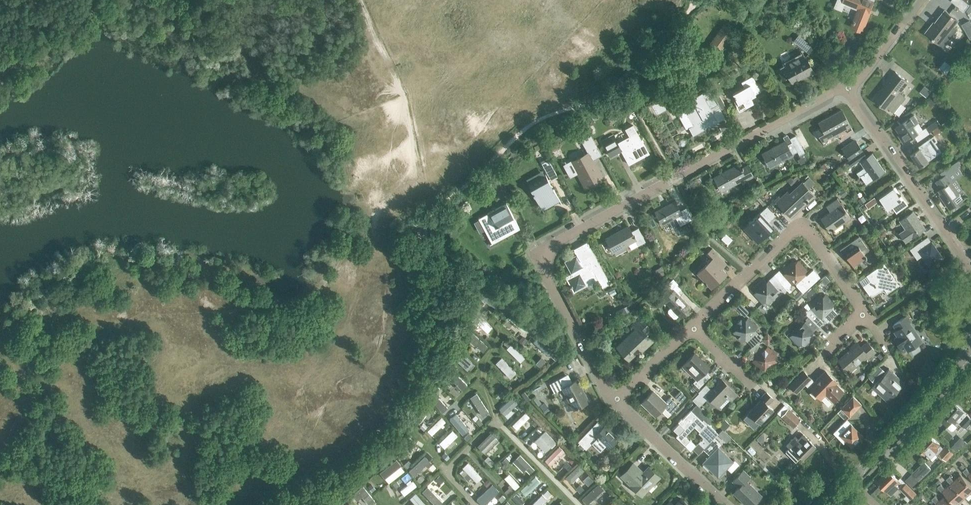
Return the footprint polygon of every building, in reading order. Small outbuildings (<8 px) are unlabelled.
[(843,2),(859,9),(852,27),(861,30),(862,28),(864,29),(871,13),(870,13),(875,0),(844,0),(843,2)] [(970,4),(965,0),(951,0),(964,11),(970,4)] [(926,33),(940,44),(958,20),(946,10),(933,27),(931,26),(926,33)] [(962,24),(970,37),(970,36),(970,23),(969,20),(962,24)] [(708,48),(716,55),(734,30),(726,24),(708,48)] [(794,41),(809,53),(818,41),(803,29),(798,35),(794,41)] [(806,57),(805,57),(803,52),(783,63),(784,65),(778,69),(784,80),(789,77),(791,81),(800,76),(800,75),(804,73),(805,75),(813,71),(806,57)] [(875,99),(887,109),(909,82),(896,72),(884,86),(885,86),(875,99)] [(733,94),(741,109),(754,102),(750,96),(761,90),(753,75),(741,82),(744,87),(733,94)] [(703,94),(711,108),(717,104),(710,90),(703,94)] [(714,114),(704,120),(696,106),(686,111),(694,125),(689,128),(694,135),(718,122),(714,114)] [(848,133),(853,130),(842,110),(819,123),(822,128),(816,131),(825,146),(830,143),(827,139),(846,129),(848,133)] [(927,128),(919,133),(914,126),(919,123),(914,115),(896,127),(901,134),(899,135),(904,143),(915,136),(919,141),(930,133),(927,128)] [(933,130),(936,135),(944,129),(941,125),(933,130)] [(616,138),(609,142),(604,144),(610,156),(622,150),(629,165),(649,154),(637,132),(619,142),(616,138)] [(571,162),(586,188),(604,178),(594,159),(602,155),(591,135),(585,138),(588,143),(584,145),(589,153),(571,162)] [(799,155),(805,152),(795,135),(790,138),(792,142),(787,145),(785,141),(762,154),(769,167),(792,154),(797,151),(799,155)] [(912,154),(921,166),(942,152),(936,143),(938,141),(935,136),(920,146),(921,148),(912,154)] [(856,141),(842,150),(848,159),(862,150),(856,141)] [(863,150),(849,159),(849,160),(848,161),(851,167),(859,161),(864,168),(857,173),(860,178),(861,177),(867,184),(873,180),(873,181),(886,172),(872,153),(867,157),(863,150)] [(541,163),(551,180),(558,176),(548,159),(541,163)] [(940,194),(951,209),(964,200),(958,191),(963,188),(956,179),(963,174),(955,162),(938,173),(941,178),(936,182),(943,192),(940,194)] [(747,165),(741,169),(739,164),(714,178),(721,191),(745,178),(746,180),(753,176),(747,165)] [(527,183),(542,211),(560,201),(545,173),(527,183)] [(504,184),(503,185),(502,184),(504,181),(501,176),(491,185),(495,192),(499,190),(502,196),(509,192),(504,184)] [(791,217),(814,195),(802,183),(790,194),(788,192),(781,199),(778,196),(770,204),(780,215),(785,210),(791,217)] [(901,194),(899,196),(893,188),(879,197),(886,208),(891,205),(896,212),(908,204),(901,194)] [(820,218),(830,232),(851,217),(838,198),(826,206),(830,211),(820,218)] [(686,207),(680,210),(675,201),(655,212),(662,224),(675,217),(679,226),(692,219),(686,207)] [(478,218),(492,243),(520,228),(506,203),(478,218)] [(767,232),(768,233),(773,228),(768,222),(775,216),(767,207),(744,228),(757,242),(767,232)] [(900,234),(905,242),(925,228),(913,211),(900,220),(906,230),(900,234)] [(638,227),(631,231),(628,226),(605,238),(613,252),(630,242),(633,248),(645,241),(638,227)] [(726,234),(722,238),(728,243),(731,240),(732,239),(726,234)] [(841,249),(853,267),(866,258),(861,250),(866,247),(859,236),(841,249)] [(932,241),(931,242),(927,237),(910,249),(917,259),(922,256),(930,267),(943,258),(932,241)] [(602,287),(610,283),(587,242),(574,249),(576,254),(564,261),(571,273),(565,276),(574,292),(598,279),(602,287)] [(697,273),(711,287),(726,273),(718,264),(723,260),(712,248),(707,253),(712,259),(697,273)] [(784,287),(787,290),(789,293),(792,291),(790,288),(791,287),(790,286),(794,282),(803,292),(820,276),(813,269),(806,275),(804,273),(806,271),(798,262),(795,264),(792,261),(784,269),(786,272),(778,280),(784,286),(784,287)] [(883,287),(887,293),(899,285),(887,268),(884,263),(870,273),(873,278),(863,286),(870,296),(883,287)] [(778,280),(775,275),(766,283),(764,280),(754,289),(757,292),(754,294),(762,303),(765,301),(768,304),(777,295),(775,292),(780,288),(785,293),(787,290),(784,287),(784,286),(778,280)] [(664,300),(680,317),(690,307),(676,293),(681,288),(673,279),(666,286),(672,292),(664,300)] [(814,323),(818,327),(824,322),(820,318),(822,316),(825,319),(834,310),(831,307),(834,304),(825,295),(822,298),(819,295),(810,304),(813,307),(809,311),(808,309),(804,313),(808,317),(814,323)] [(492,327),(477,313),(469,322),(474,327),(478,323),(488,332),(492,327)] [(509,318),(524,332),(529,327),(514,313),(509,318)] [(920,350),(920,348),(917,344),(922,342),(909,323),(911,322),(907,315),(893,325),(897,331),(895,332),(898,337),(894,339),(900,347),(903,345),(908,351),(911,354),(913,355),(920,350)] [(641,347),(643,349),(653,341),(644,332),(649,327),(640,317),(632,325),(635,329),(617,347),(629,359),(641,347)] [(810,335),(818,327),(814,323),(808,317),(806,319),(808,320),(802,326),(799,323),(790,332),(792,334),(789,337),(798,346),(801,343),(804,346),(813,338),(810,335)] [(758,341),(763,337),(761,335),(760,336),(754,330),(757,327),(748,318),(746,321),(743,318),(733,327),(736,330),(733,333),(742,342),(745,339),(752,346),(752,347),(758,341)] [(468,338),(483,351),(488,346),(472,333),(468,338)] [(535,342),(549,354),(553,350),(539,337),(535,342)] [(760,343),(758,341),(752,347),(752,346),(748,351),(755,358),(752,362),(761,370),(764,367),(767,370),(776,362),(773,359),(776,356),(767,347),(764,350),(758,344),(760,343)] [(869,358),(876,352),(867,342),(860,348),(857,344),(839,360),(848,371),(867,355),(869,358)] [(525,357),(511,344),(507,348),(521,362),(525,357)] [(453,354),(466,366),(469,363),(466,360),(468,358),(460,352),(459,353),(456,350),(453,354)] [(555,350),(550,355),(555,360),(560,355),(555,350)] [(693,382),(699,388),(711,375),(705,371),(709,367),(695,353),(683,365),(697,378),(693,382)] [(516,372),(501,357),(496,363),(510,378),(516,372)] [(868,377),(874,382),(885,371),(879,365),(868,377)] [(872,388),(888,402),(905,383),(889,369),(872,388)] [(468,385),(452,370),(447,375),(457,384),(455,386),(459,389),(460,388),(463,390),(468,385)] [(835,384),(836,383),(825,371),(814,382),(804,372),(789,386),(796,392),(804,383),(820,399),(825,394),(833,401),(837,397),(838,397),(841,394),(841,393),(842,392),(835,384)] [(577,380),(569,384),(565,376),(550,384),(554,392),(562,388),(574,409),(589,401),(577,380)] [(731,401),(737,394),(722,380),(712,390),(706,384),(698,392),(699,393),(692,399),(700,406),(708,397),(720,408),(729,399),(731,401)] [(433,391),(428,396),(442,412),(447,407),(439,397),(440,396),(437,393),(436,394),(433,391)] [(656,393),(655,394),(652,392),(641,403),(655,416),(664,407),(672,414),(679,407),(669,398),(666,402),(656,393)] [(749,413),(760,423),(773,409),(768,404),(773,399),(766,392),(760,398),(762,399),(749,413)] [(485,408),(477,395),(472,398),(480,411),(485,408)] [(840,409),(849,417),(862,404),(853,395),(840,409)] [(519,404),(514,399),(503,410),(508,414),(514,408),(515,409),(518,407),(517,406),(519,404)] [(420,422),(432,405),(426,401),(414,418),(420,422)] [(966,428),(970,422),(970,418),(954,402),(939,419),(951,430),(953,430),(957,426),(954,424),(958,421),(966,428)] [(777,413),(794,428),(801,420),(784,405),(777,413)] [(699,454),(703,449),(714,438),(718,434),(704,419),(702,421),(691,410),(673,429),(679,434),(676,436),(686,445),(691,440),(686,436),(695,426),(700,432),(699,433),(703,437),(693,449),(699,454)] [(529,416),(525,412),(513,425),(517,429),(529,416)] [(466,428),(452,413),(448,417),(461,432),(466,428)] [(432,435),(446,421),(442,417),(428,430),(432,435)] [(846,441),(851,447),(862,436),(846,419),(834,432),(844,442),(846,441)] [(607,423),(603,427),(597,422),(578,442),(586,449),(597,438),(608,448),(618,438),(610,430),(612,427),(607,423)] [(445,448),(458,435),(452,430),(439,442),(445,448)] [(547,448),(555,440),(554,440),(556,438),(552,434),(550,436),(546,431),(540,437),(542,440),(541,441),(547,448)] [(485,453),(499,440),(491,432),(478,445),(485,453)] [(803,459),(816,447),(803,434),(798,439),(795,437),(790,442),(793,445),(786,452),(796,462),(801,457),(803,459)] [(946,445),(942,448),(939,445),(940,444),(929,434),(917,446),(930,458),(935,453),(936,454),(938,454),(939,453),(947,460),(954,452),(946,445)] [(714,438),(703,449),(710,455),(703,463),(718,477),(727,468),(731,473),(739,464),(735,460),(733,461),(718,447),(721,444),(714,438)] [(405,456),(414,443),(409,440),(400,452),(405,456)] [(550,465),(564,451),(559,446),(545,460),(550,465)] [(513,461),(523,471),(525,469),(529,473),(534,468),(520,454),(513,461)] [(414,476),(430,461),(425,456),(409,470),(414,476)] [(467,458),(456,469),(460,473),(466,467),(468,468),(469,467),(472,469),(475,466),(471,462),(467,458)] [(913,473),(919,480),(931,469),(925,461),(913,473)] [(648,467),(643,473),(633,463),(621,476),(642,496),(660,478),(648,467)] [(571,483),(584,470),(579,464),(565,477),(571,483)] [(967,467),(963,471),(968,476),(969,475),(970,478),(970,472),(967,467)] [(746,504),(752,504),(761,496),(746,481),(750,477),(743,470),(733,481),(739,487),(734,493),(746,504)] [(877,481),(897,501),(902,496),(895,489),(899,486),(896,482),(899,479),(889,470),(877,481)] [(471,487),(481,477),(477,472),(467,483),(471,487)] [(435,479),(440,484),(444,480),(439,474),(435,479)] [(519,485),(509,474),(504,478),(515,489),(519,485)] [(965,497),(970,492),(970,486),(961,474),(954,481),(950,476),(946,479),(951,484),(952,483),(965,497)] [(540,481),(535,476),(522,489),(527,494),(536,485),(537,487),(539,485),(538,484),(540,481)] [(405,495),(417,485),(413,480),(413,481),(411,478),(407,482),(409,484),(401,490),(405,495)] [(599,483),(582,499),(587,504),(604,489),(599,483)] [(965,497),(952,483),(951,484),(946,488),(941,483),(938,487),(942,492),(943,491),(946,495),(946,494),(956,504),(965,497)] [(363,485),(352,494),(357,500),(362,496),(369,504),(375,500),(363,485)] [(436,504),(439,504),(443,501),(428,486),(422,491),(436,504)] [(547,499),(542,494),(531,504),(542,504),(547,499)] [(946,494),(946,495),(940,500),(935,495),(932,499),(936,503),(937,503),(940,504),(956,504),(946,494)] [(416,495),(411,500),(416,504),(427,504),(416,495)]
